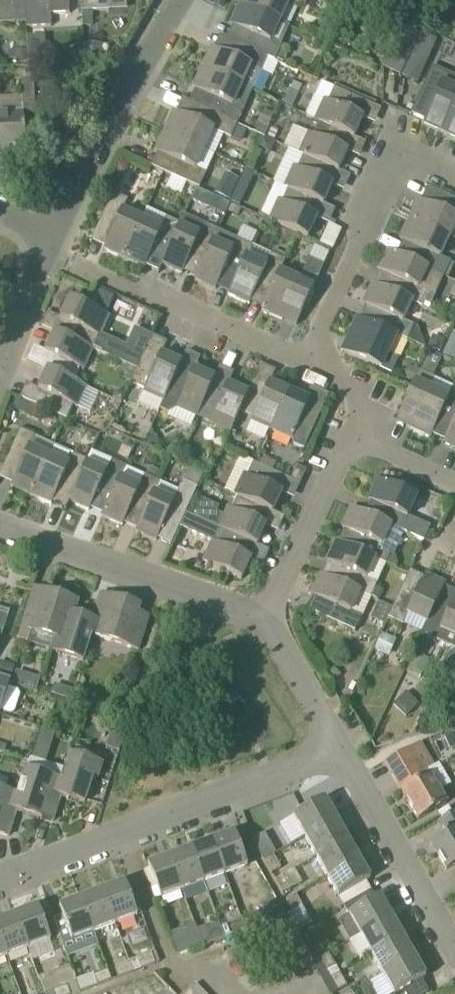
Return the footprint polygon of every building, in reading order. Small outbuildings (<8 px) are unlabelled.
[(25,23),(26,28),(27,28),(25,0),(0,0),(0,24),(25,23)] [(51,27),(50,0),(25,0),(27,28),(51,27)] [(81,12),(109,11),(109,0),(81,0),(81,12)] [(240,5),(290,27),(279,22),(288,2),(298,7),(299,5),(304,7),(307,0),(243,0),(240,5)] [(274,61),(275,59),(279,49),(281,46),(290,27),(240,5),(231,25),(253,35),(248,48),(247,48),(267,57),(274,61)] [(386,17),(379,31),(386,35),(395,39),(401,24),(386,17)] [(383,63),(399,71),(420,29),(403,21),(383,63)] [(399,71),(415,79),(436,37),(420,29),(399,71)] [(261,72),(267,57),(247,48),(248,48),(220,36),(240,45),(234,58),(212,48),(202,69),(252,92),(261,72)] [(101,45),(84,46),(85,62),(102,61),(101,45)] [(47,48),(29,48),(30,66),(48,65),(47,48)] [(279,49),(275,59),(283,62),(287,53),(279,49)] [(9,59),(26,59),(26,50),(16,50),(16,52),(9,52),(9,59)] [(454,107),(454,76),(447,73),(432,66),(410,116),(411,116),(412,113),(425,119),(423,122),(444,131),(454,107)] [(237,125),(244,111),(252,92),(202,69),(193,89),(216,99),(210,111),(210,112),(231,121),(230,122),(237,125)] [(35,81),(22,82),(23,106),(36,105),(35,81)] [(292,81),(283,102),(292,106),(301,85),(292,81)] [(381,109),(363,101),(333,88),(327,102),(315,97),(307,114),(315,118),(314,121),(345,135),(346,135),(365,144),(366,143),(354,137),(363,118),(355,114),(361,101),(381,111),(381,109)] [(165,132),(205,150),(214,131),(231,139),(232,137),(237,126),(237,125),(230,122),(231,121),(210,112),(210,111),(182,99),(182,100),(193,105),(187,117),(174,112),(165,132)] [(444,131),(454,136),(454,107),(444,131)] [(10,157),(9,149),(25,148),(24,114),(0,115),(0,157),(10,157)] [(340,147),(345,135),(314,121),(313,124),(316,126),(312,135),(308,134),(299,154),(303,155),(350,177),(339,171),(348,151),(340,147)] [(214,155),(214,154),(205,150),(165,132),(156,152),(170,159),(165,171),(152,165),(151,166),(163,172),(172,176),(187,184),(195,188),(199,189),(215,155),(214,155)] [(261,139),(255,151),(268,157),(274,145),(261,139)] [(350,177),(303,155),(297,169),(293,167),(284,188),(287,189),(315,202),(335,211),(335,210),(323,204),(332,184),(325,181),(330,168),(350,177)] [(231,198),(240,179),(227,172),(218,192),(231,198)] [(425,186),(425,187),(447,197),(441,210),(419,200),(410,221),(448,238),(454,222),(454,200),(425,186)] [(309,215),(315,202),(287,189),(281,202),(278,201),(269,221),(297,234),(308,239),(317,218),(309,215)] [(206,194),(196,190),(191,201),(201,206),(206,194)] [(124,258),(142,220),(122,211),(128,200),(113,193),(90,243),(91,243),(94,237),(107,243),(104,249),(124,258)] [(170,245),(180,224),(147,209),(142,220),(124,258),(144,268),(157,239),(170,245)] [(205,257),(217,231),(184,215),(180,224),(170,245),(157,274),(158,274),(162,265),(182,274),(192,252),(205,257)] [(454,275),(454,266),(450,263),(450,262),(439,257),(448,238),(410,221),(401,240),(423,251),(417,264),(427,269),(444,277),(445,274),(454,278),(454,275)] [(329,222),(320,243),(333,249),(343,228),(329,222)] [(238,273),(251,246),(237,240),(217,231),(205,257),(195,280),(216,289),(226,267),(238,273)] [(265,265),(246,257),(251,246),(238,273),(228,295),(249,304),(259,282),(272,288),(287,256),(273,249),(270,255),(265,265)] [(444,277),(427,269),(417,264),(388,250),(379,271),(401,281),(396,294),(395,295),(411,302),(422,307),(424,303),(430,306),(444,277)] [(299,281),(280,272),(284,261),(287,256),(272,288),(262,310),(282,320),(290,304),(302,310),(295,326),(296,326),(324,265),(309,259),(304,270),(299,281)] [(407,341),(414,326),(403,321),(411,302),(395,295),(396,294),(373,284),(363,304),(386,315),(380,328),(396,336),(407,341)] [(42,326),(42,327),(55,333),(88,348),(92,350),(126,366),(136,370),(143,356),(124,348),(99,336),(108,316),(87,306),(83,305),(70,299),(60,319),(68,323),(62,336),(42,326)] [(391,374),(398,359),(387,354),(396,336),(380,328),(358,317),(342,352),(391,374)] [(433,331),(427,345),(440,350),(446,336),(433,331)] [(55,333),(40,366),(47,370),(73,381),(79,368),(83,370),(92,350),(88,348),(55,333)] [(454,356),(454,341),(449,339),(443,352),(454,357),(454,356)] [(157,362),(144,356),(143,356),(136,370),(130,383),(145,389),(143,393),(163,403),(178,371),(187,352),(186,351),(180,363),(161,354),(157,362)] [(20,397),(20,398),(38,406),(66,420),(73,406),(77,408),(86,412),(95,392),(86,388),(73,381),(47,370),(40,366),(27,360),(27,361),(47,370),(32,403),(20,397)] [(247,395),(255,377),(262,365),(261,364),(247,394),(227,385),(224,392),(211,387),(220,367),(197,417),(210,423),(210,424),(230,433),(240,412),(247,395)] [(271,432),(289,393),(256,377),(262,365),(255,377),(247,395),(240,412),(253,418),(251,422),(268,430),(271,432)] [(169,413),(177,409),(196,417),(197,417),(220,367),(219,366),(214,378),(194,369),(190,377),(178,371),(163,403),(160,409),(169,413)] [(440,414),(449,396),(430,387),(434,378),(419,371),(413,384),(397,421),(398,421),(401,414),(408,417),(417,403),(421,405),(410,427),(431,437),(433,432),(441,415),(440,414)] [(452,386),(449,396),(440,414),(441,415),(433,432),(446,438),(444,443),(454,448),(454,388),(452,386)] [(322,407),(289,393),(271,432),(292,441),(294,446),(304,450),(329,395),(328,395),(322,407)] [(30,406),(26,414),(26,416),(39,422),(44,411),(31,405),(30,406)] [(50,456),(30,447),(35,437),(20,430),(0,474),(0,476),(9,458),(21,463),(11,486),(32,495),(50,456)] [(65,510),(87,461),(54,446),(50,456),(32,495),(52,504),(62,482),(75,488),(65,510)] [(112,494),(124,467),(111,461),(91,452),(87,461),(65,510),(70,501),(89,510),(100,488),(112,494)] [(259,466),(253,463),(240,457),(234,471),(243,475),(234,495),(238,497),(284,518),(285,517),(273,512),(282,492),(274,488),(280,476),(259,466)] [(158,482),(156,481),(144,476),(140,485),(121,476),(125,467),(124,467),(112,494),(102,516),(123,525),(133,503),(146,509),(158,482)] [(299,485),(306,471),(299,468),(297,467),(296,468),(294,471),(292,477),(290,481),(299,485)] [(192,498),(200,480),(190,475),(187,482),(184,486),(180,487),(177,491),(158,482),(146,509),(136,531),(156,541),(167,519),(179,524),(169,547),(170,547),(192,498)] [(401,531),(423,542),(426,536),(430,527),(408,516),(416,497),(378,479),(368,500),(391,510),(389,515),(383,512),(380,520),(391,526),(401,531)] [(194,517),(219,528),(269,552),(269,551),(257,545),(266,526),(259,522),(264,509),(284,518),(238,497),(232,511),(228,509),(224,516),(216,513),(218,508),(202,500),(194,517)] [(381,549),(391,526),(380,520),(352,508),(342,528),(366,539),(364,544),(357,540),(353,548),(386,563),(391,554),(381,549)] [(269,552),(219,528),(218,529),(223,531),(217,544),(212,541),(203,562),(241,580),(251,559),(243,555),(249,543),(269,552)] [(353,549),(336,541),(327,562),(349,572),(343,585),(359,593),(361,594),(370,598),(371,597),(377,584),(367,580),(376,560),(386,564),(386,563),(353,548),(353,549)] [(184,560),(180,548),(169,552),(173,564),(184,560)] [(427,622),(434,607),(435,607),(445,585),(411,569),(408,574),(393,608),(388,617),(403,624),(408,613),(427,622)] [(362,617),(353,612),(361,594),(359,593),(343,585),(321,575),(311,595),(336,607),(334,611),(328,608),(324,616),(306,608),(305,609),(355,632),(362,617)] [(74,614),(78,602),(33,588),(25,614),(18,638),(24,640),(28,642),(28,643),(51,650),(55,637),(61,639),(69,614),(74,615),(74,614)] [(104,624),(113,598),(100,594),(92,620),(74,614),(74,615),(69,614),(61,639),(55,637),(51,650),(82,660),(90,635),(95,636),(99,623),(104,624)] [(448,613),(435,607),(434,607),(427,622),(422,633),(435,639),(454,648),(454,647),(454,597),(448,613)] [(139,650),(150,618),(138,614),(140,607),(113,598),(104,624),(99,623),(95,636),(139,650)] [(378,603),(370,618),(383,624),(391,609),(378,603)] [(0,663),(0,678),(10,681),(14,668),(0,663)] [(28,676),(25,688),(36,691),(40,680),(28,676)] [(20,695),(18,690),(7,687),(8,682),(0,679),(0,711),(10,714),(14,712),(20,695)] [(63,689),(60,699),(69,702),(73,692),(63,689)] [(119,754),(124,738),(112,734),(106,750),(119,754)] [(427,770),(433,766),(420,743),(385,763),(418,820),(447,804),(439,791),(427,770)] [(93,794),(102,765),(70,754),(65,769),(62,781),(58,780),(54,794),(49,792),(41,818),(53,822),(61,796),(85,803),(87,797),(88,792),(93,794)] [(65,769),(30,758),(26,770),(25,769),(18,794),(14,793),(10,807),(4,806),(0,819),(0,834),(9,836),(17,810),(41,818),(49,792),(54,794),(58,780),(62,781),(65,769)] [(14,793),(0,789),(0,819),(4,806),(10,807),(14,793)] [(305,838),(336,820),(324,800),(300,813),(293,817),(305,838)] [(454,865),(454,813),(439,822),(446,834),(431,842),(446,870),(454,865)] [(316,857),(347,840),(336,820),(305,838),(316,857)] [(225,875),(247,867),(234,833),(212,842),(225,875)] [(260,854),(269,848),(261,835),(252,840),(260,854)] [(327,877),(358,860),(347,840),(316,857),(327,877)] [(204,883),(225,875),(212,842),(191,849),(204,883)] [(183,891),(204,883),(191,849),(170,857),(183,891)] [(271,874),(281,869),(273,856),(264,861),(271,874)] [(161,899),(183,891),(170,857),(148,866),(161,899)] [(339,898),(370,880),(358,860),(327,877),(339,898)] [(282,894),(292,889),(284,875),(275,881),(282,894)] [(115,925),(137,917),(124,883),(103,891),(115,925)] [(94,933),(115,925),(103,891),(81,899),(94,933)] [(344,906),(349,915),(359,935),(391,917),(380,897),(376,900),(371,891),(344,906)] [(294,914),(295,913),(303,909),(300,903),(296,895),(286,901),(292,911),(294,914)] [(63,945),(72,941),(94,933),(81,899),(59,908),(63,917),(53,920),(63,945)] [(29,949),(50,941),(38,907),(16,916),(29,949)] [(254,927),(268,922),(264,912),(250,917),(254,927)] [(8,957),(26,950),(29,949),(16,916),(0,922),(0,938),(7,957),(8,957)] [(361,960),(371,954),(402,937),(391,917),(359,935),(350,940),(361,960)] [(232,935),(246,930),(242,920),(228,925),(232,935)] [(210,943),(224,938),(221,928),(206,933),(210,943)] [(185,941),(189,951),(203,946),(199,936),(185,941)] [(383,974),(413,956),(402,937),(371,954),(383,974)] [(329,953),(319,959),(327,972),(336,967),(329,953)] [(141,970),(155,964),(151,954),(137,959),(141,970)] [(426,978),(413,956),(383,974),(394,993),(397,993),(426,978)] [(119,977),(133,972),(129,962),(115,967),(119,977)] [(108,970),(94,976),(98,985),(112,980),(108,970)] [(72,972),(50,980),(48,974),(39,977),(45,993),(75,993),(80,992),(76,982),(76,981),(72,972)] [(338,992),(347,986),(340,973),(330,979),(338,992)] [(203,992),(195,984),(185,993),(201,993),(203,992)]
